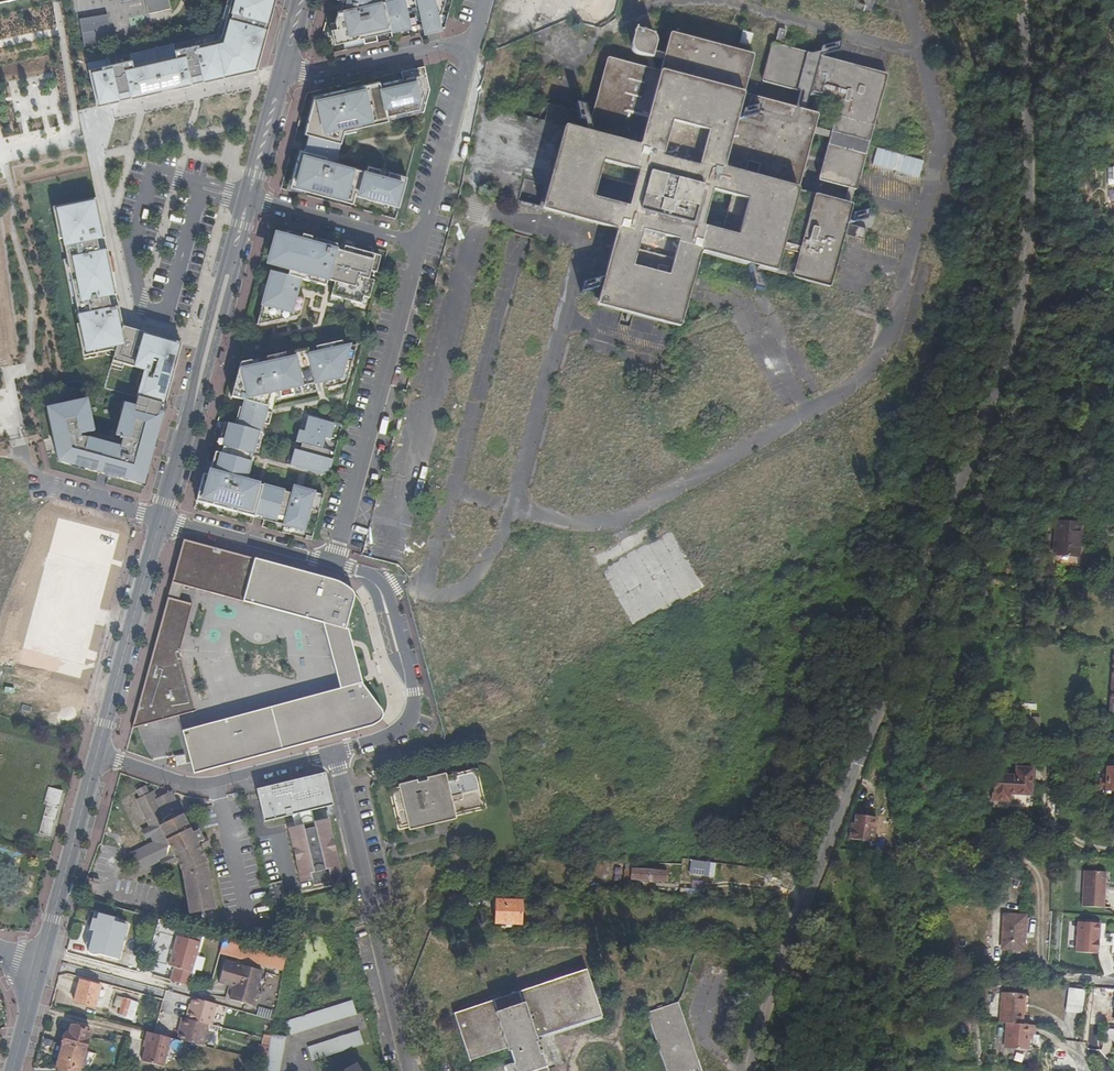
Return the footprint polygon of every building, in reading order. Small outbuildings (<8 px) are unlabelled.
[(275,0),(227,0),(218,34),(194,40),(195,45),(174,50),(173,44),(129,54),(131,60),(110,64),(109,59),(87,63),(96,106),(100,106),(119,101),(138,97),(160,92),(181,87),(204,82),(236,75),(257,70),(275,0)] [(148,16),(170,11),(168,0),(144,0),(148,16)] [(377,4),(376,0),(338,0),(341,1),(339,10),(335,11),(332,22),(334,28),(329,30),(332,43),(340,41),(360,37),(362,43),(374,40),(374,39),(373,34),(389,30),(421,23),(423,32),(438,29),(436,15),(440,14),(443,0),(392,0),(377,4)] [(104,13),(77,20),(83,45),(111,38),(104,13)] [(813,115),(739,96),(749,56),(670,36),(665,55),(653,52),(656,40),(655,36),(652,33),(634,29),(629,47),(631,51),(636,54),(663,61),(660,74),(607,61),(593,116),(543,102),(538,119),(564,126),(541,210),(590,223),(617,230),(602,288),(598,304),(678,325),(682,310),(698,250),(745,263),(745,265),(772,272),(772,270),(827,285),(841,235),(842,236),(846,223),(844,223),(848,205),(794,191),(808,132),(810,126),(813,115)] [(390,36),(389,30),(373,34),(374,39),(390,36)] [(748,46),(751,33),(740,30),(737,44),(748,46)] [(883,75),(782,48),(786,33),(779,31),(775,46),(771,46),(762,80),(840,100),(832,132),(830,138),(824,161),(840,166),(843,154),(850,156),(853,144),(863,147),(864,147),(883,75)] [(342,47),(362,43),(360,37),(340,41),(342,47)] [(288,186),(322,195),(323,191),(340,196),(341,192),(352,195),(397,207),(405,176),(366,166),(364,172),(330,162),(322,160),(325,150),(333,152),(338,132),(341,132),(341,129),(369,123),(369,118),(386,115),(404,111),(405,116),(422,112),(427,89),(422,66),(399,72),(401,79),(378,84),(377,82),(357,86),(313,96),(302,137),(307,138),(303,155),(297,155),(288,186)] [(830,138),(832,132),(810,126),(808,132),(830,138)] [(850,156),(843,154),(840,166),(857,170),(863,147),(853,144),(850,156)] [(917,178),(923,161),(876,147),(871,165),(917,178)] [(333,152),(325,150),(322,160),(330,162),(333,152)] [(852,189),(857,170),(840,166),(824,161),(819,180),(852,189)] [(323,191),(322,195),(350,203),(352,195),(341,192),(340,196),(323,191)] [(82,352),(113,346),(118,347),(114,360),(145,369),(137,397),(138,397),(166,405),(171,386),(180,356),(183,345),(173,342),(139,332),(122,328),(119,311),(113,285),(108,256),(102,226),(96,199),(52,208),(58,239),(62,239),(67,259),(63,260),(72,304),(75,303),(80,324),(76,325),(82,352)] [(864,228),(846,223),(842,236),(860,240),(864,228)] [(256,325),(297,318),(302,300),(293,298),(297,281),(306,283),(307,278),(315,280),(314,285),(323,287),(324,282),(331,284),(330,289),(328,298),(338,300),(338,299),(340,292),(350,295),(348,302),(359,305),(361,297),(366,299),(371,281),(366,280),(368,272),(374,273),(378,257),(362,253),(361,253),(360,258),(350,255),(352,250),(342,247),(340,253),(333,251),(334,245),(317,240),(317,241),(316,246),(307,244),(309,239),(309,238),(300,236),(298,242),(273,235),(267,256),(285,261),(282,270),(287,271),(286,276),(270,272),(263,297),(264,297),(269,299),(267,306),(262,305),(261,305),(256,325)] [(350,295),(340,292),(338,299),(348,302),(350,295)] [(194,501),(252,517),(253,513),(283,521),(282,525),(301,530),(307,509),(317,511),(321,495),(292,487),(290,494),(242,481),(251,448),(253,439),(258,441),(260,433),(257,432),(259,423),(266,425),(268,413),(256,410),(257,405),(264,406),(268,393),(276,391),(277,398),(291,395),(289,388),(313,383),(321,381),(323,388),(344,384),(354,345),(341,348),(340,341),(314,347),(315,353),(307,355),(306,349),(291,352),(292,359),(283,360),(282,354),(263,358),(265,364),(250,368),(248,361),(238,364),(229,397),(244,401),(242,409),(237,408),(233,425),(222,422),(220,430),(225,432),(223,439),(219,454),(213,477),(207,475),(201,474),(201,477),(194,501)] [(306,349),(307,355),(315,353),(314,347),(306,349)] [(282,354),(283,360),(292,359),(291,352),(282,354)] [(248,361),(250,368),(265,364),(263,358),(248,361)] [(313,383),(289,388),(291,395),(314,390),(313,383)] [(154,446),(166,405),(138,397),(136,407),(125,404),(117,440),(121,441),(119,447),(77,435),(94,431),(88,400),(74,403),(74,405),(61,408),(61,406),(48,409),(59,462),(144,485),(154,446)] [(288,465),(326,475),(328,467),(323,465),(325,458),(327,451),(320,449),(323,438),(328,439),(332,424),(306,417),(302,432),(296,430),(293,442),(299,443),(297,450),(295,458),(290,456),(288,465)] [(219,454),(213,452),(207,475),(213,477),(219,454)] [(1074,559),(1076,526),(1053,525),(1051,557),(1074,559)] [(285,751),(372,727),(374,725),(378,723),(381,719),(383,715),(380,709),(364,686),(348,630),(345,630),(354,598),(354,594),(352,592),(351,590),(347,587),(339,582),(330,579),(205,546),(183,540),(132,728),(196,711),(181,651),(193,605),(179,601),(183,586),(323,622),(340,689),(182,731),(194,775),(285,751)] [(1113,573),(1102,572),(1102,581),(1113,581),(1113,573)] [(185,764),(184,755),(174,757),(176,766),(185,764)] [(1108,763),(1107,791),(1103,791),(1103,796),(1111,796),(1111,793),(1113,793),(1113,763),(1108,763)] [(486,809),(488,806),(482,782),(479,770),(477,768),(474,768),(448,774),(429,779),(418,781),(399,786),(393,788),(391,789),(390,790),(390,792),(390,793),(398,826),(401,829),(405,829),(408,828),(409,827),(458,816),(486,809)] [(416,772),(418,779),(418,781),(429,779),(428,776),(427,770),(416,772)] [(291,814),(310,809),(331,804),(323,771),(278,782),(256,787),(265,820),(291,814)] [(1009,801),(1030,800),(1030,788),(1029,773),(1012,774),(1013,782),(992,784),(994,809),(1010,808),(1009,801)] [(63,791),(48,787),(44,804),(46,804),(39,832),(50,835),(63,791)] [(194,832),(186,814),(182,816),(180,811),(184,809),(180,802),(176,803),(171,793),(156,800),(153,792),(148,795),(144,787),(136,792),(139,799),(135,802),(148,827),(141,830),(145,838),(152,835),(155,843),(134,853),(141,869),(161,859),(165,867),(178,860),(183,870),(190,912),(215,908),(207,866),(199,850),(209,845),(205,837),(201,838),(197,830),(194,832)] [(291,814),(294,826),(302,824),(313,821),(310,809),(291,814)] [(851,827),(851,838),(874,840),(877,816),(856,813),(855,822),(855,828),(851,827)] [(329,875),(340,872),(326,818),(313,821),(314,826),(303,829),(302,824),(294,826),(287,828),(300,882),(311,880),(312,887),(330,882),(329,875)] [(677,874),(678,865),(626,862),(625,878),(643,879),(643,882),(651,882),(651,879),(665,880),(665,873),(677,874)] [(709,875),(710,865),(692,864),(691,874),(709,875)] [(797,875),(770,871),(766,881),(791,891),(793,886),(797,875)] [(1104,908),(1107,873),(1086,871),(1083,907),(1104,908)] [(273,906),(287,902),(282,880),(267,883),(273,906)] [(621,910),(621,903),(601,901),(601,908),(621,910)] [(496,902),(495,926),(520,927),(521,903),(496,902)] [(125,929),(111,925),(113,918),(93,913),(91,919),(95,920),(87,951),(117,959),(125,929)] [(1004,916),(1003,949),(1023,950),(1024,917),(1004,916)] [(1099,954),(1101,924),(1079,922),(1077,952),(1099,954)] [(170,981),(187,986),(200,942),(177,936),(169,965),(174,967),(170,981)] [(235,941),(224,938),(221,948),(232,951),(235,941)] [(1097,955),(1104,976),(1113,972),(1113,969),(1107,951),(1097,955)] [(272,968),(281,968),(282,958),(273,958),(272,968)] [(262,971),(225,961),(218,983),(233,987),(230,999),(252,1005),(262,971)] [(509,1049),(517,1070),(545,1070),(534,1039),(601,1016),(585,969),(454,1014),(470,1062),(509,1049)] [(94,1006),(99,985),(79,980),(73,1001),(94,1006)] [(1080,1014),(1084,990),(1066,987),(1063,1012),(1080,1014)] [(1006,1024),(1023,1025),(1024,995),(1003,993),(1001,1023),(1006,1024)] [(188,1009),(186,1016),(185,1018),(185,1021),(182,1020),(179,1030),(181,1030),(178,1040),(203,1046),(208,1024),(212,1025),(217,1005),(193,998),(190,1009),(188,1009)] [(133,1021),(138,1003),(123,999),(119,1014),(126,1016),(125,1018),(133,1021)] [(288,1035),(354,1014),(350,1000),(284,1021),(288,1035)] [(677,1002),(646,1013),(666,1070),(701,1070),(677,1002)] [(1088,1012),(1088,1023),(1084,1023),(1083,1043),(1087,1043),(1086,1049),(1096,1050),(1098,1013),(1088,1012)] [(62,1070),(79,1070),(90,1029),(72,1024),(69,1032),(66,1032),(56,1070),(62,1070)] [(1006,1024),(1005,1046),(1015,1047),(1015,1050),(1028,1051),(1028,1040),(1029,1035),(1032,1035),(1033,1026),(1023,1025),(1006,1024)] [(362,1044),(357,1031),(306,1047),(310,1060),(362,1044)] [(143,1062),(164,1067),(171,1038),(154,1034),(148,1032),(145,1041),(148,1042),(143,1062)] [(267,1062),(265,1070),(278,1070),(283,1036),(271,1034),(271,1035),(269,1048),(268,1055),(267,1061),(267,1062)] [(264,1035),(262,1046),(269,1048),(271,1035),(264,1035)]
